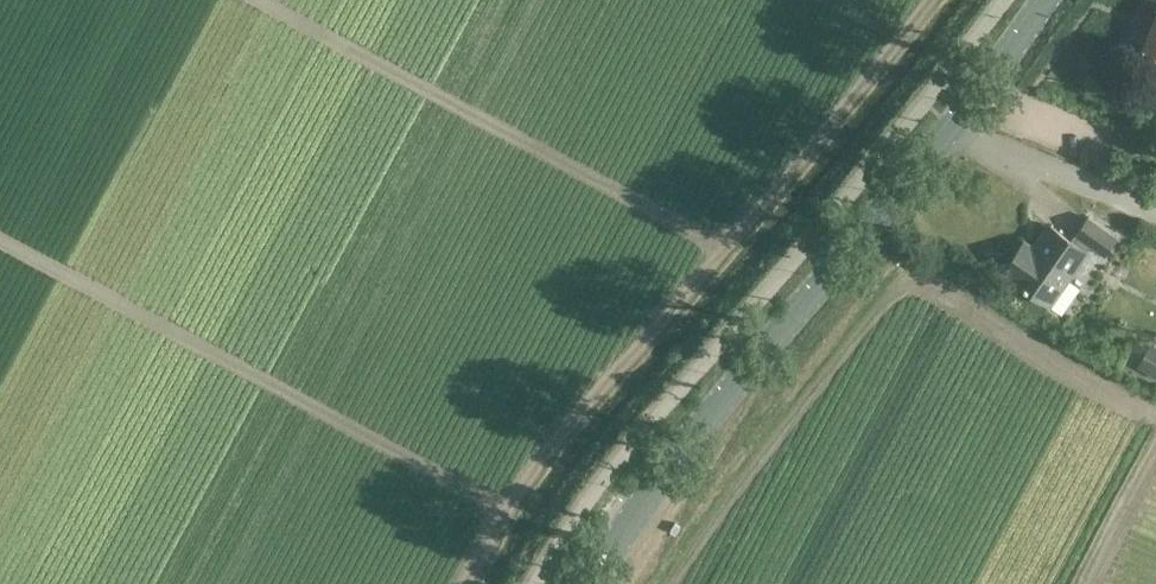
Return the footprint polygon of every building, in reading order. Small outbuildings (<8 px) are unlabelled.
[(1141,48),(1155,54),(1155,11),(1141,48)] [(1071,238),(1086,250),(1090,245),(1105,256),(1118,237),(1087,216),(1071,238)] [(1089,252),(1086,250),(1071,238),(1050,223),(1034,246),(1025,241),(1003,273),(1061,313),(1080,287),(1070,280),(1089,252)] [(1147,341),(1137,366),(1155,374),(1155,345),(1147,341)]
